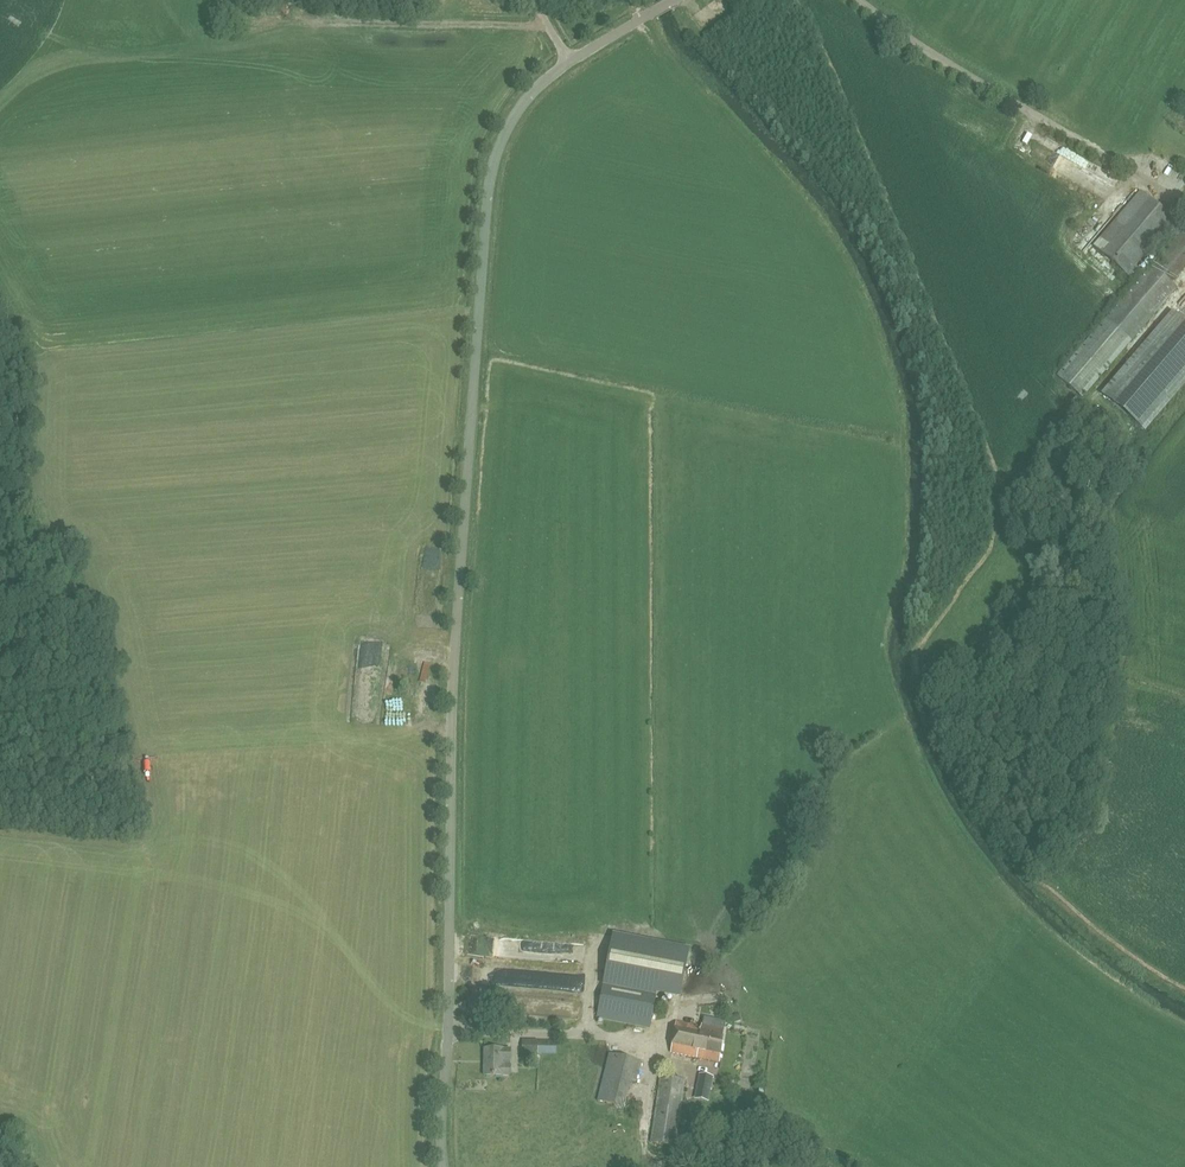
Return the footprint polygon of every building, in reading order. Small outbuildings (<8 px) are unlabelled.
[(1140,191),(1093,246),(1130,278),(1168,234),(1176,240),(1184,230),(1140,191)] [(1184,230),(1176,240),(1153,267),(1173,284),(1184,269),(1184,230)] [(1153,267),(1151,266),(1058,373),(1084,396),(1177,288),(1173,284),(1153,267)] [(1174,314),(1104,395),(1145,431),(1184,384),(1184,323),(1174,314)] [(656,1001),(657,994),(680,999),(689,951),(613,937),(602,991),(645,999),(656,1001)] [(701,969),(706,970),(710,954),(704,953),(701,969)] [(650,1029),(656,1001),(645,999),(602,991),(597,1018),(650,1029)] [(720,1063),(725,1028),(702,1024),(702,1026),(676,1021),(671,1054),(720,1063)] [(538,1054),(547,1054),(557,1054),(557,1041),(538,1041),(538,1040),(522,1039),(522,1055),(538,1055),(538,1054)] [(512,1077),(511,1060),(511,1048),(484,1048),(484,1076),(512,1077)] [(598,1101),(625,1108),(631,1082),(636,1083),(642,1061),(636,1060),(609,1053),(598,1101)] [(686,1080),(668,1077),(660,1075),(658,1090),(652,1142),(677,1146),(686,1080)] [(711,1086),(699,1084),(696,1098),(708,1100),(711,1086)]
